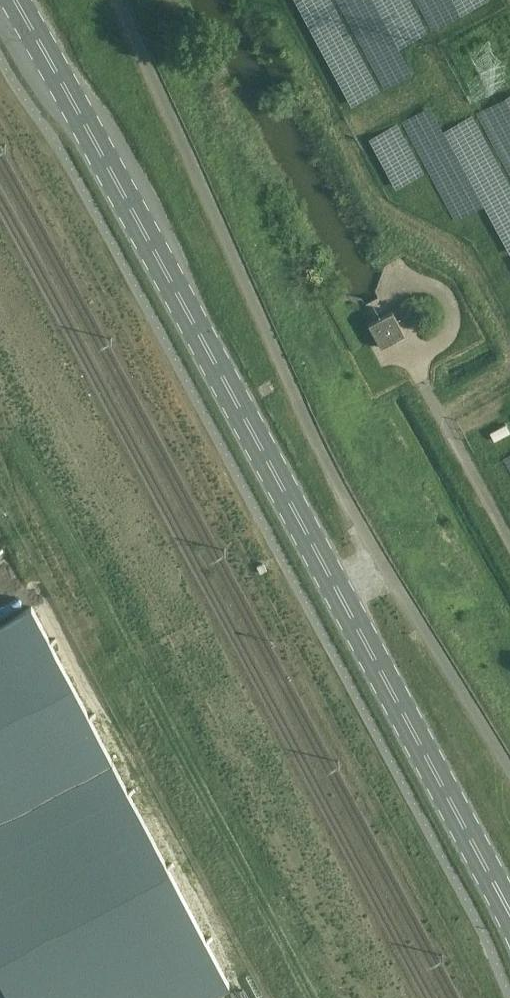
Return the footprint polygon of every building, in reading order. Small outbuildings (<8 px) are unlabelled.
[(392,310),(368,323),(380,347),(404,334),(392,310)]
